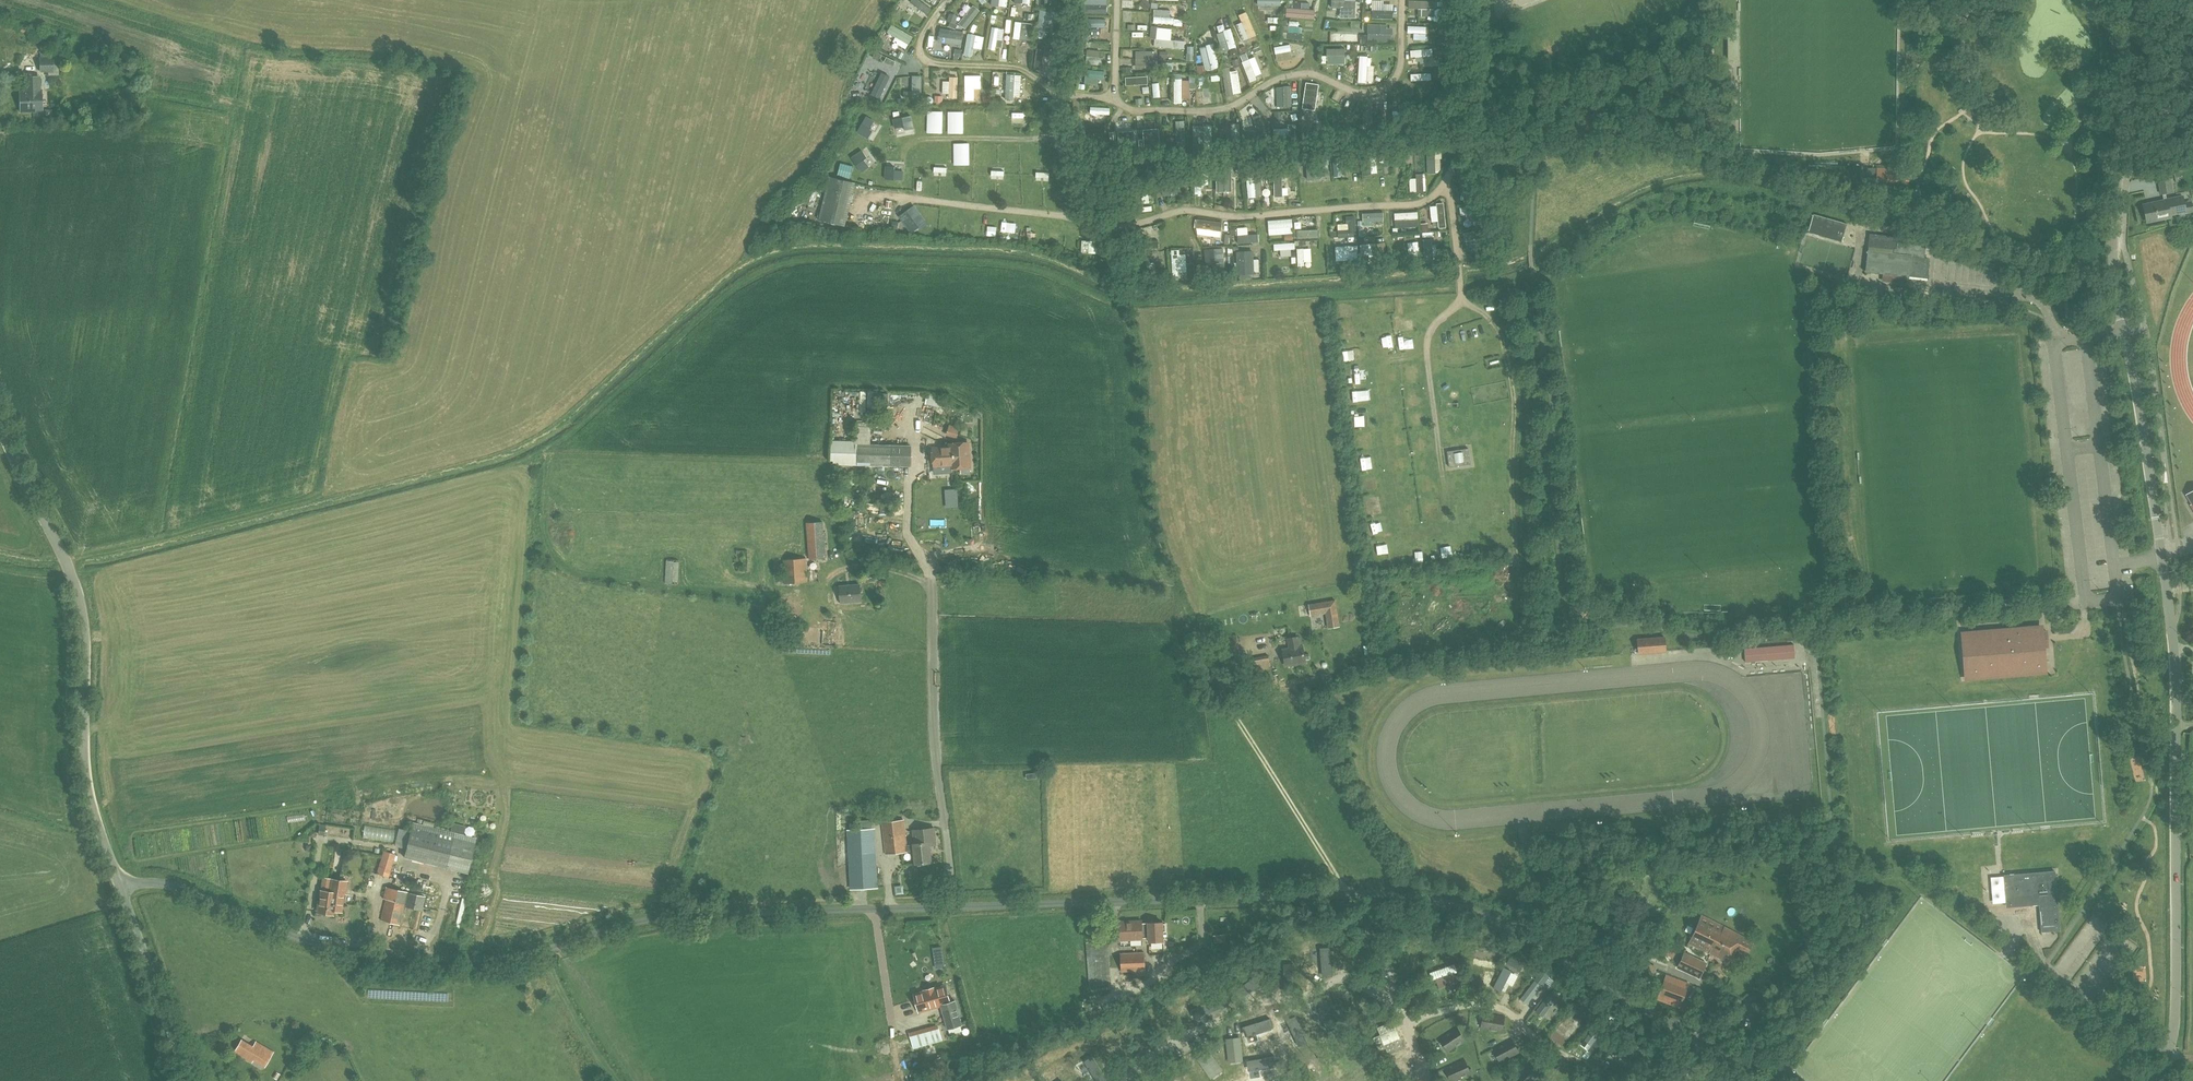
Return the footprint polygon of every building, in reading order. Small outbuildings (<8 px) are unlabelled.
[(937,7),(925,0),(916,0),(915,3),(934,13),(937,7)] [(1035,12),(1036,0),(1024,0),(1023,10),(1035,12)] [(1107,13),(1107,7),(1108,0),(1087,0),(1087,12),(1107,13)] [(1285,13),(1285,0),(1263,0),(1262,6),(1273,7),(1273,12),(1285,13)] [(1350,9),(1359,9),(1359,0),(1336,0),(1336,9),(1342,9),(1341,16),(1350,16),(1350,9)] [(1441,0),(1422,0),(1412,1),(1413,12),(1442,10),(1441,0)] [(1137,17),(1153,17),(1154,4),(1138,4),(1137,17)] [(978,6),(964,24),(971,30),(985,11),(978,6)] [(1376,7),(1376,20),(1396,20),(1397,7),(1376,7)] [(1291,18),(1318,19),(1319,10),(1291,9),(1291,18)] [(1063,13),(1040,10),(1037,37),(1046,38),(1048,22),(1062,24),(1063,13)] [(1240,26),(1248,42),(1261,36),(1250,12),(1243,15),(1246,23),(1240,26)] [(1160,16),(1160,23),(1180,24),(1180,17),(1160,16)] [(1354,30),(1354,21),(1330,21),(1330,30),(1354,30)] [(1303,29),(1303,23),(1293,22),(1293,40),(1306,40),(1307,29),(1303,29)] [(1026,41),(1026,23),(1018,23),(1018,41),(1026,41)] [(899,36),(896,41),(911,50),(918,37),(896,25),(892,32),(899,36)] [(1372,26),(1373,37),(1391,36),(1390,25),(1372,26)] [(991,51),(999,53),(1005,30),(997,28),(991,51)] [(1190,48),(1190,41),(1176,41),(1176,28),(1160,28),(1160,40),(1164,40),(1164,48),(1190,48)] [(1228,54),(1242,49),(1235,29),(1221,34),(1228,54)] [(1419,36),(1419,41),(1430,41),(1430,29),(1412,29),(1412,36),(1419,36)] [(943,36),(942,45),(966,45),(966,36),(943,36)] [(937,37),(930,38),(932,52),(939,51),(937,37)] [(1219,45),(1205,47),(1208,70),(1222,68),(1219,45)] [(1295,46),(1278,48),(1279,54),(1295,52),(1295,46)] [(1330,50),(1331,67),(1351,66),(1351,49),(1330,50)] [(1387,50),(1374,55),(1381,75),(1395,70),(1387,50)] [(1053,72),(1055,52),(1048,51),(1046,72),(1053,72)] [(1092,51),(1091,64),(1106,64),(1106,51),(1092,51)] [(40,53),(41,57),(40,57),(41,72),(54,72),(54,57),(51,57),(51,52),(40,53)] [(1176,64),(1177,57),(1165,56),(1164,62),(1176,64)] [(1253,81),(1267,77),(1260,57),(1247,62),(1253,81)] [(1141,68),(1151,68),(1151,59),(1141,59),(1141,68)] [(875,87),(889,91),(895,70),(881,66),(875,87)] [(1241,68),(1228,71),(1229,80),(1235,79),(1238,95),(1246,94),(1241,68)] [(1090,79),(1108,79),(1109,70),(1096,69),(1096,74),(1090,73),(1090,79)] [(923,74),(908,74),(909,93),(924,93),(923,74)] [(1010,100),(1025,100),(1025,75),(1010,75),(1010,100)] [(21,111),(43,110),(42,90),(40,90),(39,76),(26,77),(27,91),(20,91),(21,111)] [(946,81),(946,94),(953,94),(953,100),(963,100),(963,77),(953,77),(953,81),(946,81)] [(1196,100),(1195,81),(1186,81),(1186,79),(1177,79),(1178,101),(1196,100)] [(975,81),(968,81),(969,99),(976,99),(975,81)] [(1220,102),(1226,101),(1224,85),(1218,86),(1220,102)] [(1322,107),(1333,93),(1328,90),(1317,104),(1322,107)] [(947,104),(946,95),(938,96),(939,105),(947,104)] [(1016,126),(1029,125),(1028,113),(1016,113),(1016,126)] [(1180,121),(1181,143),(1189,142),(1188,121),(1180,121)] [(1164,146),(1163,126),(1155,126),(1156,147),(1164,146)] [(1443,148),(1431,148),(1432,173),(1440,173),(1439,159),(1444,159),(1443,148)] [(1346,178),(1346,158),(1338,158),(1338,178),(1346,178)] [(1876,168),(1867,168),(1866,177),(1875,177),(1876,168)] [(1908,169),(1900,169),(1877,168),(1877,184),(1908,184),(1908,169)] [(1286,196),(1285,172),(1277,172),(1278,197),(1286,196)] [(1431,190),(1429,173),(1419,174),(1421,191),(1431,190)] [(1206,186),(1213,186),(1212,174),(1203,174),(1204,178),(1198,178),(1199,196),(1206,195),(1206,186)] [(1252,199),(1266,198),(1264,175),(1251,176),(1252,199)] [(828,176),(818,219),(844,225),(854,182),(828,176)] [(1222,179),(1223,192),(1235,191),(1234,178),(1222,179)] [(1139,206),(1149,206),(1148,196),(1138,196),(1139,206)] [(2166,200),(2143,205),(2146,222),(2170,217),(2170,215),(2186,211),(2190,210),(2189,203),(2184,204),(2182,196),(2166,199),(2166,200)] [(1435,222),(1442,221),(1441,212),(1447,211),(1446,205),(1434,205),(1435,222)] [(921,227),(934,226),(933,212),(921,212),(921,227)] [(1842,243),(1847,224),(1814,214),(1808,233),(1842,243)] [(973,231),(985,231),(985,215),(973,215),(973,231)] [(991,232),(1002,232),(1002,216),(991,217),(991,232)] [(1356,236),(1355,216),(1346,216),(1346,224),(1338,224),(1338,237),(1356,236)] [(1309,220),(1310,229),(1320,228),(1320,219),(1309,220)] [(1012,233),(1023,234),(1025,221),(1013,220),(1012,233)] [(1201,225),(1201,236),(1225,237),(1225,225),(1201,225)] [(1300,230),(1301,238),(1322,237),(1321,229),(1300,230)] [(1243,238),(1244,244),(1262,241),(1261,234),(1243,238)] [(1926,277),(1928,258),(1924,258),(1926,240),(1870,234),(1868,250),(1865,272),(1909,277),(1909,275),(1926,277)] [(1086,255),(1100,255),(1101,241),(1086,241),(1086,255)] [(1297,249),(1297,242),(1278,244),(1278,251),(1297,249)] [(1379,263),(1379,243),(1364,244),(1365,263),(1379,263)] [(1344,246),(1332,247),(1333,266),(1340,266),(1339,258),(1344,258),(1344,246)] [(1206,258),(1230,257),(1230,249),(1206,250),(1206,258)] [(1253,249),(1236,250),(1237,271),(1253,271),(1253,249)] [(1176,250),(1177,275),(1191,275),(1190,254),(1184,254),(1183,250),(1176,250)] [(890,393),(881,393),(880,404),(880,405),(880,411),(898,412),(899,405),(890,404),(890,393)] [(950,407),(951,398),(931,396),(930,405),(950,407)] [(855,422),(855,444),(858,444),(858,459),(858,464),(911,466),(911,446),(870,445),(871,422),(855,422)] [(970,467),(969,443),(950,444),(950,447),(933,448),(935,467),(951,466),(952,468),(970,467)] [(1469,448),(1462,449),(1462,450),(1454,451),(1453,450),(1447,451),(1450,468),(1471,465),(1469,448)] [(864,509),(864,524),(894,524),(894,510),(864,509)] [(825,558),(823,521),(807,522),(809,559),(825,558)] [(807,582),(806,558),(783,559),(784,583),(807,582)] [(679,560),(667,559),(666,583),(678,584),(679,560)] [(841,603),(861,601),(860,585),(840,586),(841,603)] [(1328,627),(1339,625),(1335,599),(1309,604),(1311,615),(1326,612),(1328,627)] [(836,645),(837,622),(824,621),(823,628),(823,629),(828,629),(828,645),(832,645),(836,645)] [(2041,627),(1969,633),(1973,677),(2044,671),(2041,627)] [(1237,635),(1216,638),(1218,657),(1240,655),(1237,635)] [(1283,649),(1286,665),(1305,661),(1302,645),(1299,646),(1298,636),(1288,638),(1290,648),(1283,649)] [(1665,636),(1637,638),(1638,646),(1638,654),(1667,652),(1666,644),(1665,636)] [(1745,648),(1746,662),(1796,657),(1794,644),(1745,648)] [(1270,666),(1268,655),(1248,659),(1250,670),(1270,666)] [(1245,675),(1245,683),(1259,682),(1259,674),(1245,675)] [(907,850),(906,845),(904,819),(882,822),(885,854),(907,851),(907,850)] [(477,837),(413,822),(404,856),(468,872),(477,837)] [(913,830),(914,841),(915,843),(914,843),(914,844),(906,845),(907,850),(914,850),(916,863),(932,861),(930,844),(936,844),(936,839),(934,827),(913,830)] [(848,830),(849,843),(851,889),(877,887),(874,828),(848,830)] [(394,853),(384,850),(383,850),(377,872),(387,875),(394,853)] [(1718,883),(1721,875),(1706,871),(1703,878),(1718,883)] [(2007,905),(2039,902),(2041,932),(2060,930),(2056,880),(2055,871),(2013,875),(2005,876),(2007,897),(2007,900),(2007,905)] [(342,911),(345,889),(346,889),(347,882),(331,879),(329,892),(321,891),(320,901),(318,902),(317,908),(318,910),(318,912),(333,914),(334,910),(342,911)] [(425,896),(386,887),(384,898),(386,898),(381,919),(417,930),(425,896)] [(1748,954),(1754,942),(1702,916),(1688,943),(1729,963),(1736,948),(1748,954)] [(1097,929),(1097,920),(1086,920),(1086,929),(1097,929)] [(1148,922),(1148,924),(1142,924),(1141,921),(1120,922),(1120,939),(1142,938),(1142,937),(1149,937),(1149,941),(1163,941),(1163,931),(1166,931),(1165,923),(1162,923),(1162,922),(1148,922)] [(1091,956),(1106,956),(1105,937),(1090,938),(1091,956)] [(934,955),(942,954),(941,947),(933,948),(934,955)] [(1145,970),(1145,952),(1120,953),(1121,971),(1145,970)] [(1699,978),(1707,963),(1684,952),(1677,967),(1699,978)] [(1689,983),(1666,975),(1657,999),(1680,1007),(1689,983)] [(941,1005),(948,1029),(962,1025),(955,1001),(950,1002),(945,986),(934,989),(934,987),(925,990),(925,991),(915,994),(919,1011),(941,1005)] [(1743,988),(1741,994),(1746,997),(1749,990),(1743,988)] [(1505,1017),(1483,1014),(1480,1032),(1489,1034),(1490,1030),(1503,1032),(1505,1017)] [(1403,1045),(1393,1021),(1377,1028),(1380,1035),(1373,1038),(1380,1053),(1387,1050),(1387,1052),(1403,1045)] [(913,1047),(942,1039),(938,1025),(909,1033),(913,1047)] [(1466,1040),(1456,1027),(1438,1039),(1448,1053),(1466,1040)] [(1520,1053),(1511,1039),(1492,1050),(1501,1064),(1520,1053)] [(239,1044),(234,1051),(252,1061),(253,1059),(264,1066),(271,1054),(254,1044),(252,1046),(241,1040),(239,1044)] [(937,1067),(943,1065),(941,1056),(935,1057),(937,1067)] [(1464,1059),(1445,1069),(1451,1080),(1457,1080),(1471,1073),(1464,1059)] [(1531,1062),(1514,1079),(1516,1080),(1534,1080),(1542,1073),(1531,1062)]
